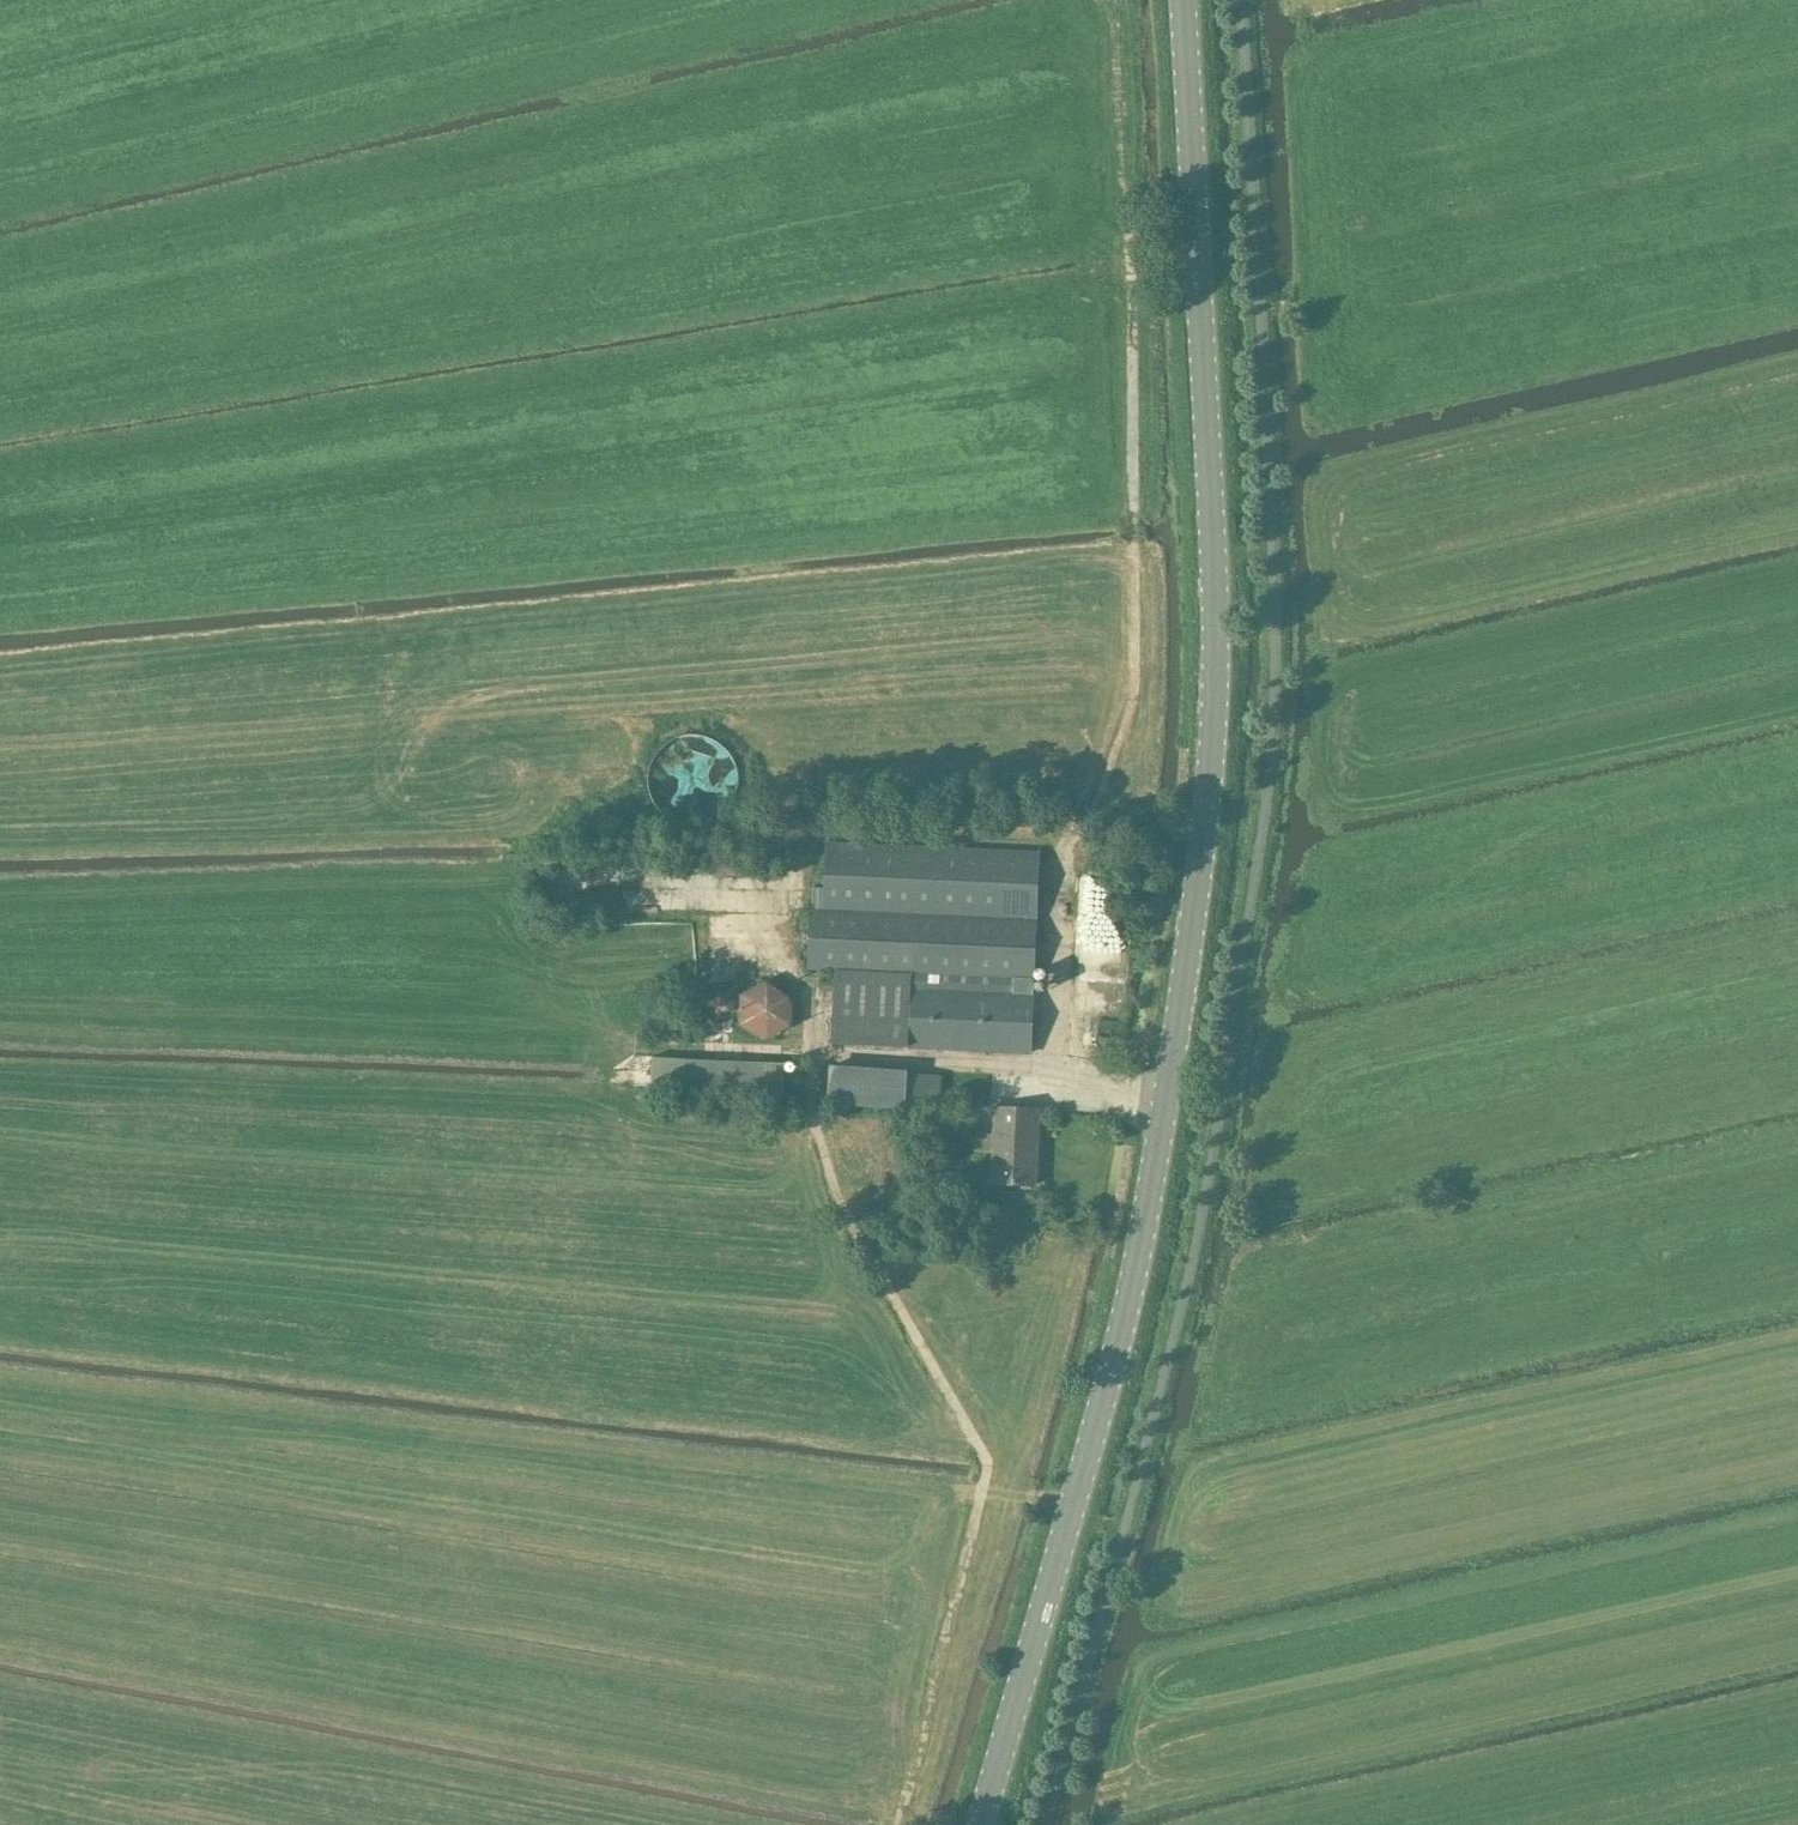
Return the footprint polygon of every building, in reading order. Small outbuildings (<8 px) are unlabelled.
[(737,797),(726,734),(652,747),(664,821),(721,812),(719,800),(737,797)] [(914,976),(910,1049),(1034,1055),(1036,993),(1034,993),(1042,852),(827,842),(825,889),(815,889),(811,971),(836,972),(914,976)] [(834,1045),(910,1049),(914,976),(836,972),(834,1045)] [(771,1044),(796,999),(757,976),(731,1022),(771,1044)] [(910,1068),(830,1065),(828,1105),(908,1108),(910,1068)] [(977,1153),(995,1154),(993,1183),(1036,1185),(1039,1110),(997,1108),(995,1135),(977,1134),(977,1153)]
